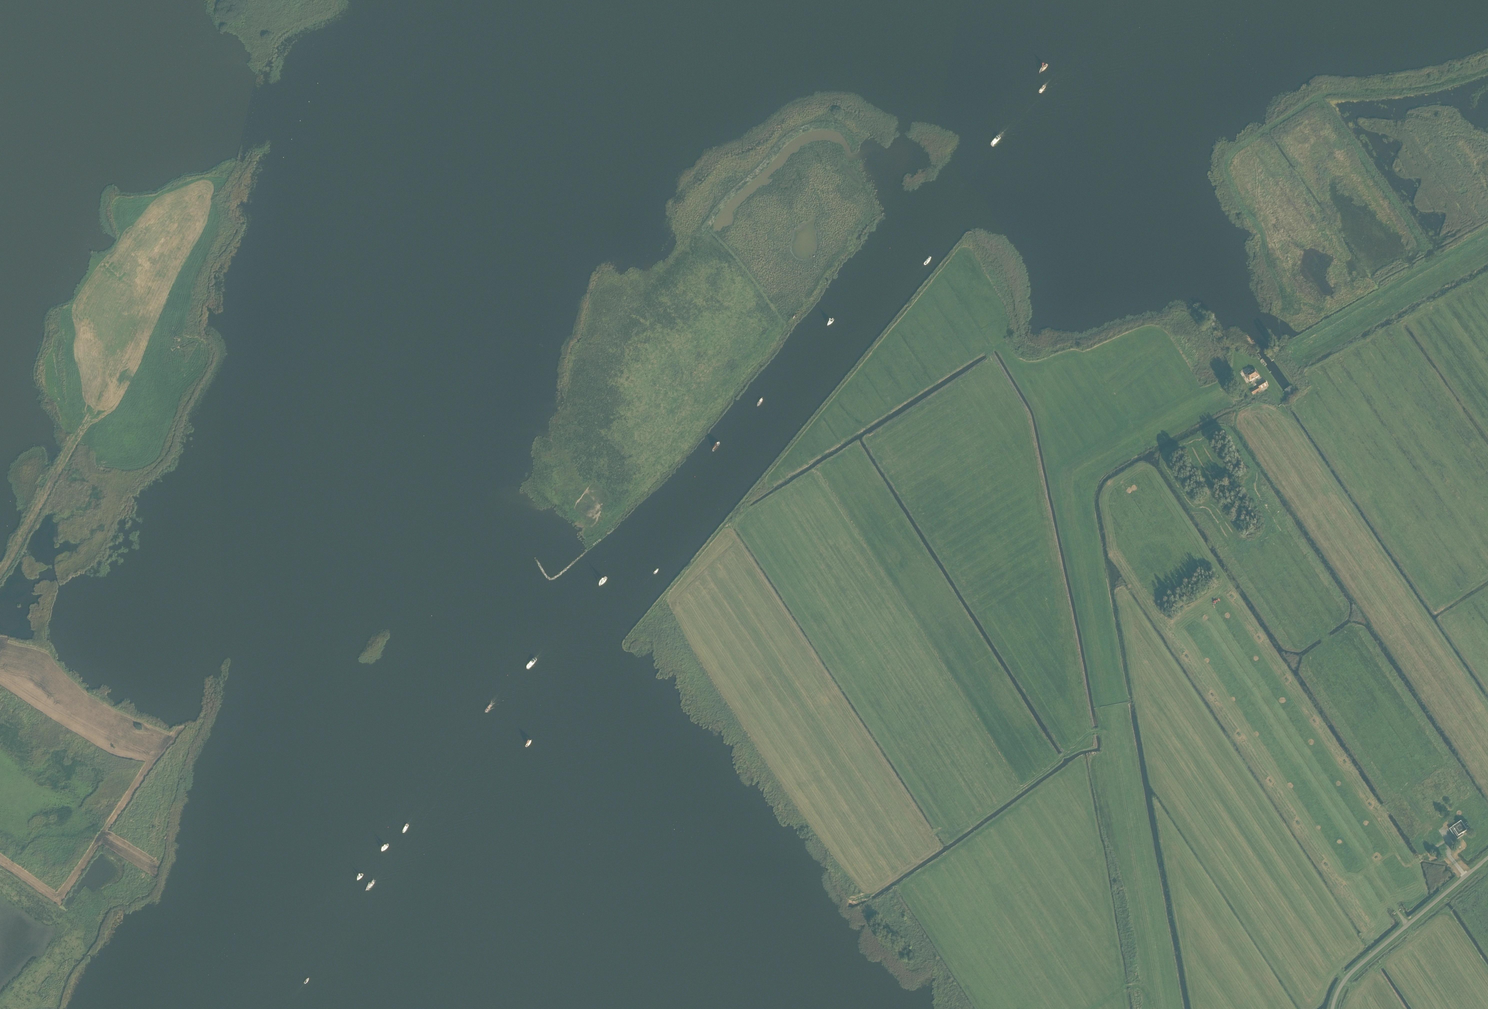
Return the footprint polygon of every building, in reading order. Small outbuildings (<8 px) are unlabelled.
[(1255,370),(1246,376),(1250,382),(1259,376),(1255,370)] [(1265,381),(1257,385),(1259,387),(1251,392),(1253,395),(1261,390),(1268,386),(1265,381)] [(1295,393),(1290,387),(1285,391),(1289,397),(1295,393)] [(1470,828),(1467,824),(1464,826),(1461,821),(1449,829),(1453,835),(1454,834),(1457,838),(1463,835),(1462,834),(1470,828)]
